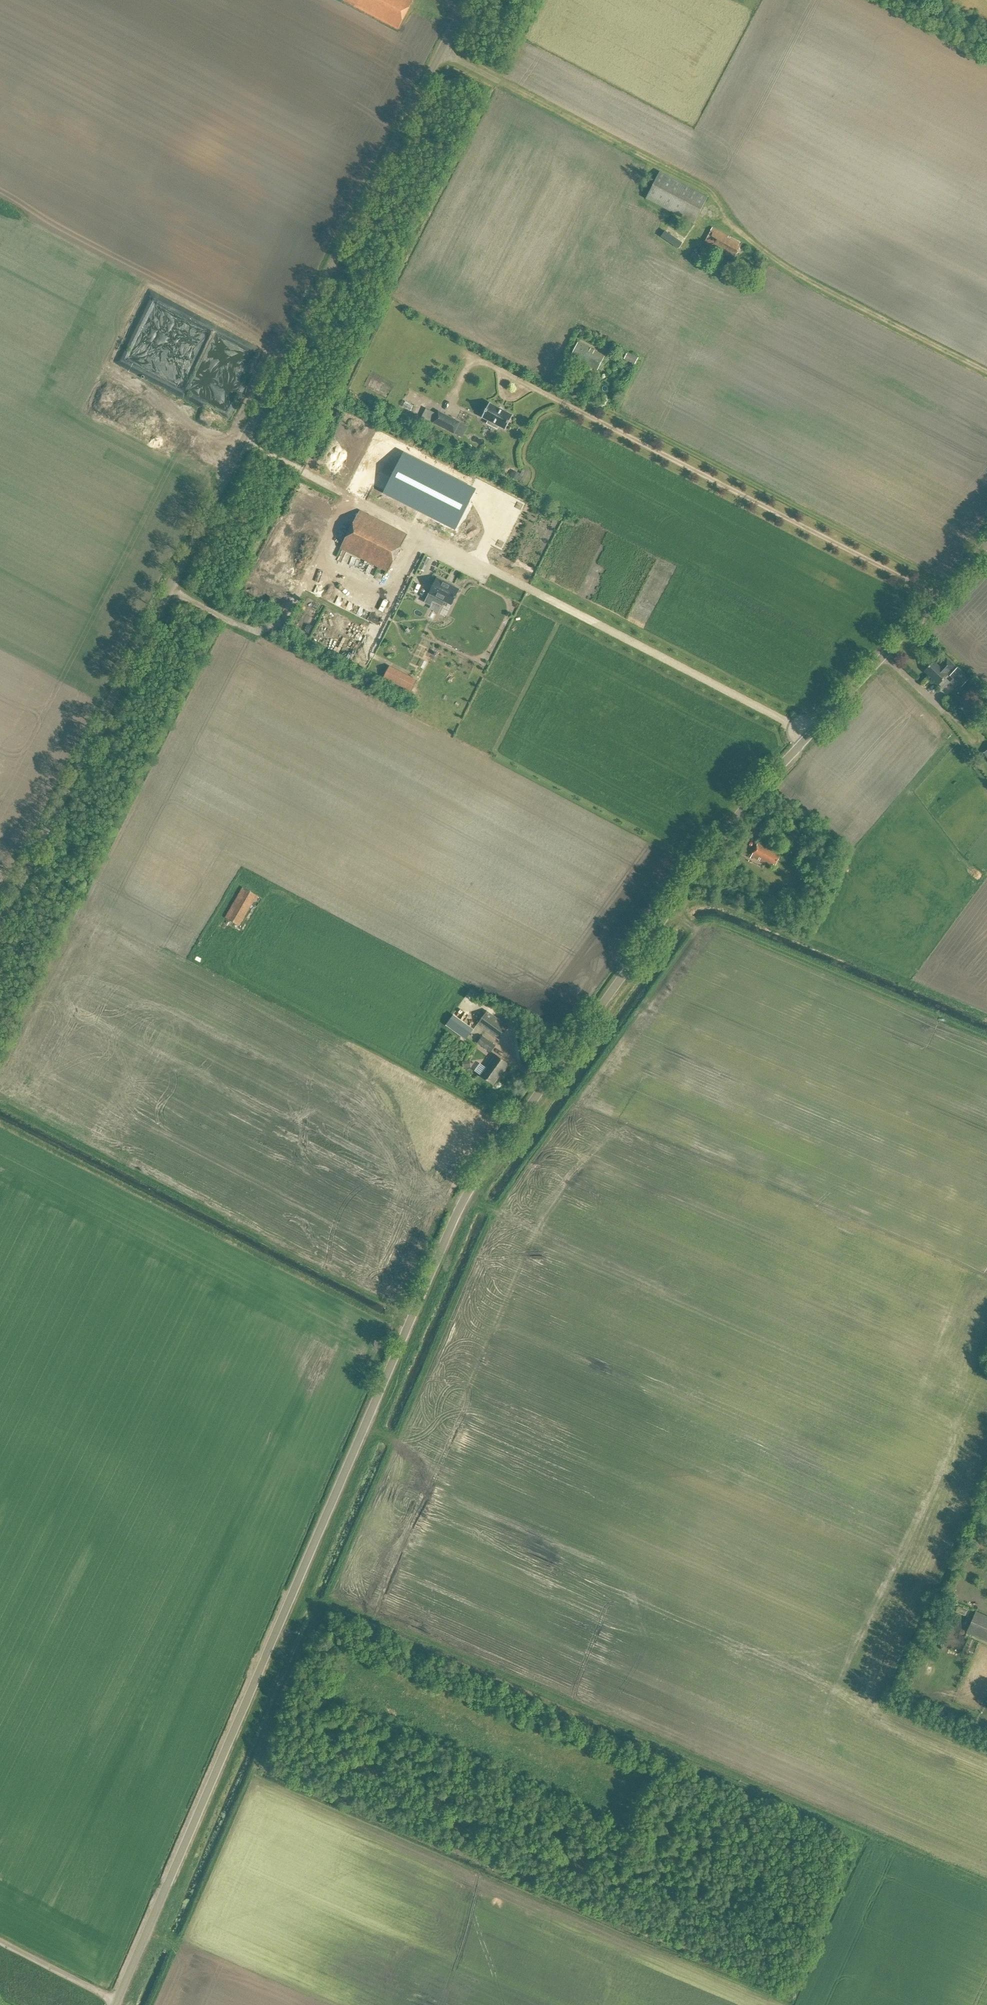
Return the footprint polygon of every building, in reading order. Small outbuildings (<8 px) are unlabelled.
[(414,0),(345,0),(344,2),(398,31),(414,0)] [(661,173),(645,201),(692,226),(707,198),(661,173)] [(733,262),(741,248),(739,247),(741,243),(712,229),(705,244),(724,254),(723,257),(733,262)] [(710,266),(716,256),(703,250),(700,257),(693,253),(692,257),(710,266)] [(598,370),(605,358),(579,344),(572,356),(596,369),(598,370)] [(210,350),(189,389),(227,410),(235,396),(220,388),(214,398),(212,396),(216,389),(210,386),(222,363),(212,357),(215,352),(210,350)] [(639,358),(628,353),(625,360),(635,365),(639,358)] [(406,401),(404,406),(418,410),(420,405),(406,401)] [(506,430),(513,416),(490,403),(482,418),(489,421),(487,424),(498,429),(499,426),(506,430)] [(439,412),(433,423),(454,434),(460,423),(439,412)] [(512,472),(510,477),(516,480),(520,474),(514,471),(514,472),(512,472)] [(388,573),(408,535),(359,510),(340,548),(388,573)] [(424,571),(430,559),(425,557),(419,569),(424,571)] [(460,590),(437,578),(430,594),(426,602),(431,605),(433,600),(443,605),(445,601),(452,605),(460,590)] [(337,594),(333,599),(338,603),(342,597),(337,594)] [(938,667),(933,662),(923,671),(938,685),(939,684),(944,689),(951,683),(945,677),(947,675),(946,674),(954,666),(946,659),(938,667)] [(957,667),(949,676),(961,686),(969,678),(957,667)] [(418,680),(399,671),(393,683),(412,693),(418,680)] [(789,850),(794,841),(779,831),(774,840),(789,850)] [(775,865),(781,853),(772,848),(771,849),(757,842),(750,856),(771,867),(773,864),(775,865)] [(239,925),(256,895),(243,887),(225,917),(239,925)] [(478,1025),(500,1040),(509,1027),(488,1011),(478,1025)] [(496,1047),(483,1038),(478,1044),(491,1053),(496,1047)] [(502,1074),(509,1064),(496,1054),(481,1075),(494,1084),(501,1074),(502,1074)] [(976,1611),(967,1632),(986,1641),(986,1616),(976,1611)]
